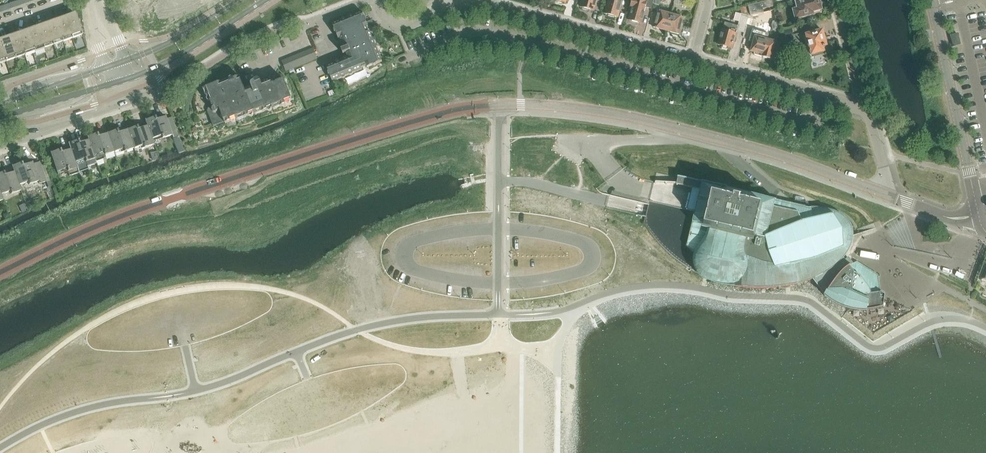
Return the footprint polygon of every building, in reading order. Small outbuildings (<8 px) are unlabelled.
[(597,1),(597,0),(584,0),(582,7),(584,8),(583,9),(588,11),(589,9),(594,11),(597,1)] [(606,14),(609,15),(609,16),(614,17),(614,16),(618,17),(622,0),(609,0),(606,14)] [(629,20),(631,21),(632,22),(635,23),(637,22),(641,24),(646,7),(652,9),(653,3),(654,0),(632,0),(630,9),(632,10),(629,20)] [(749,6),(752,16),(764,12),(763,9),(773,6),(772,0),(749,6)] [(821,7),(820,0),(797,0),(795,1),(797,10),(794,11),(796,19),(802,17),(803,18),(812,16),(812,15),(813,14),(812,12),(821,9),(821,7)] [(667,31),(671,14),(659,11),(657,19),(656,18),(653,27),(667,31)] [(382,61),(362,12),(333,24),(343,49),(342,50),(343,54),(346,53),(348,57),(326,66),(333,82),(382,61)] [(82,35),(75,13),(65,16),(73,38),(82,35)] [(671,14),(667,31),(680,34),(682,26),(681,25),(683,18),(671,14)] [(729,48),(732,49),(737,31),(744,33),(749,16),(742,14),(738,26),(725,23),(723,30),(719,45),(722,46),(722,48),(728,49),(729,48)] [(65,16),(55,20),(63,41),(73,38),(65,16)] [(54,45),(63,41),(55,20),(46,23),(54,45)] [(46,23),(37,26),(44,48),(54,45),(46,23)] [(37,26),(27,29),(35,51),(44,48),(37,26)] [(27,29),(17,33),(25,55),(35,51),(27,29)] [(768,40),(767,40),(769,34),(753,29),(749,41),(754,42),(751,52),(755,53),(754,55),(763,57),(768,40)] [(794,35),(792,29),(781,32),(783,38),(794,35)] [(806,35),(807,36),(804,36),(807,47),(810,46),(812,55),(824,52),(823,47),(825,47),(825,46),(827,46),(823,30),(806,35)] [(16,58),(25,55),(17,33),(8,36),(16,58)] [(958,34),(951,36),(954,46),(960,44),(958,34)] [(16,58),(8,36),(0,39),(0,44),(6,61),(16,58)] [(763,57),(775,60),(780,43),(768,40),(763,57)] [(308,51),(312,61),(318,59),(314,48),(308,51)] [(312,61),(308,51),(303,53),(307,63),(312,61)] [(307,63),(303,53),(298,55),(302,65),(307,63)] [(302,65),(298,55),(293,57),(297,67),(302,65)] [(297,67),(293,57),(287,59),(292,69),(297,67)] [(292,69),(287,59),(282,61),(286,71),(292,69)] [(252,86),(252,87),(245,90),(240,77),(235,79),(235,80),(230,83),(228,79),(204,89),(207,97),(210,95),(212,100),(210,101),(213,106),(209,108),(208,111),(214,126),(225,122),(226,123),(231,121),(231,119),(236,117),(237,121),(250,116),(249,114),(254,112),(255,115),(268,110),(267,109),(272,107),(273,110),(286,105),(285,101),(290,99),(290,101),(292,100),(284,79),(271,84),(273,89),(266,92),(261,80),(260,80),(260,79),(259,79),(258,79),(257,79),(254,80),(254,82),(253,83),(252,83),(252,84),(252,85),(251,85),(252,86)] [(167,119),(166,116),(156,119),(155,117),(145,120),(147,126),(148,126),(152,139),(161,136),(162,139),(172,135),(173,138),(178,136),(172,117),(167,119)] [(138,129),(137,126),(136,123),(127,127),(128,129),(134,148),(143,145),(144,148),(154,144),(152,139),(148,126),(147,126),(138,129)] [(134,148),(128,129),(119,132),(118,130),(108,133),(114,152),(123,149),(124,152),(134,148)] [(105,155),(114,152),(108,133),(98,136),(97,133),(87,137),(88,140),(89,140),(94,156),(95,156),(97,161),(103,159),(105,155)] [(70,149),(71,149),(75,162),(76,162),(79,172),(89,169),(89,166),(97,163),(97,161),(95,156),(94,156),(89,140),(88,140),(80,143),(79,140),(69,143),(70,149)] [(71,149),(70,149),(62,152),(61,149),(51,153),(57,172),(67,168),(69,176),(79,172),(76,162),(75,162),(71,149)] [(19,185),(28,182),(29,184),(39,181),(40,183),(47,181),(40,162),(33,164),(33,162),(23,165),(22,162),(12,166),(14,172),(19,185)] [(14,172),(5,175),(4,172),(0,173),(0,191),(1,194),(10,191),(11,194),(21,190),(19,185),(14,172)] [(646,216),(644,223),(652,233),(658,242),(666,250),(674,257),(683,263),(691,269),(698,273),(708,277),(719,281),(732,285),(743,287),(754,288),(765,288),(775,287),(786,286),(797,284),(807,280),(813,278),(826,295),(825,296),(826,297),(827,297),(832,301),(837,304),(843,307),(846,308),(852,309),(858,310),(864,310),(870,310),(875,309),(881,308),(883,307),(885,300),(885,295),(880,292),(878,277),(875,276),(857,263),(858,262),(858,261),(854,263),(851,265),(847,268),(845,265),(843,262),(845,260),(844,257),(847,252),(848,251),(850,246),(852,242),(852,239),(853,236),(853,233),(852,229),(851,228),(851,227),(850,224),(848,221),(845,218),(842,216),(837,214),(832,211),(827,210),(820,209),(817,208),(811,208),(810,208),(810,209),(793,205),(788,211),(777,201),(774,200),(758,196),(682,178),(676,176),(676,177),(678,178),(677,183),(654,181),(649,205),(646,216)] [(31,200),(26,202),(29,209),(34,207),(31,200)] [(25,203),(20,205),(22,212),(28,210),(25,203)]
